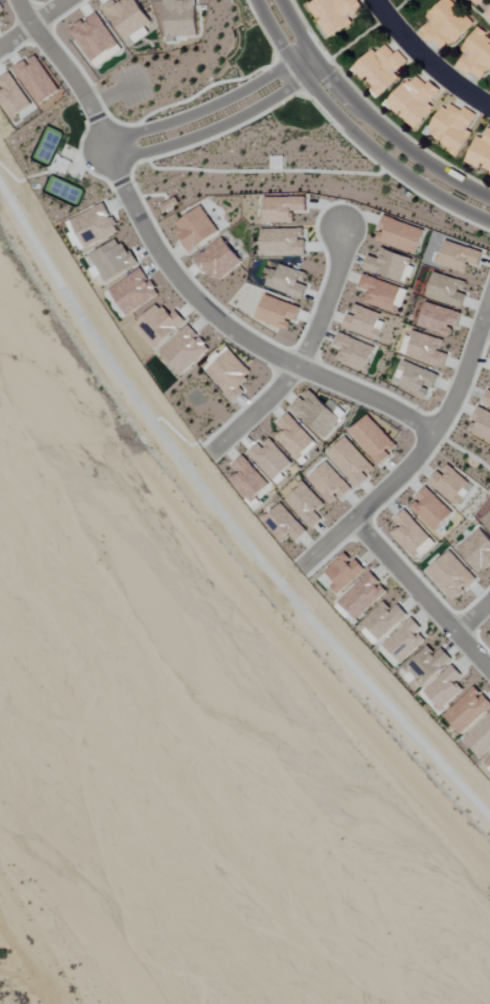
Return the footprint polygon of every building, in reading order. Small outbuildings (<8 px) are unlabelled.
[(144,27),(151,23),(136,0),(125,0),(117,5),(114,0),(105,6),(130,46),(149,34),(144,27)] [(197,0),(165,0),(165,42),(175,42),(175,37),(197,36),(197,0)] [(360,0),(319,0),(309,5),(328,39),(353,25),(350,18),(365,9),(360,0)] [(451,0),(444,0),(426,17),(431,21),(419,33),(429,44),(433,41),(444,52),(474,24),(451,0)] [(70,30),(93,63),(119,45),(96,12),(70,30)] [(485,36),(487,33),(477,26),(462,50),(466,53),(457,66),(481,82),(489,69),(489,70),(489,40),(485,36)] [(380,97),(400,79),(396,73),(408,62),(399,52),(395,55),(386,45),(376,54),(373,50),(352,68),(363,81),(365,79),(380,97)] [(59,92),(36,55),(14,68),(37,105),(59,92)] [(2,87),(0,89),(0,104),(11,120),(32,105),(9,72),(0,79),(0,84),(2,87)] [(420,128),(433,106),(431,105),(440,89),(429,82),(428,84),(416,77),(410,87),(402,82),(386,109),(420,128)] [(477,116),(464,108),(462,112),(448,103),(427,136),(458,156),(473,133),(468,130),(477,116)] [(488,129),(484,139),(476,137),(466,164),(480,169),(481,167),(489,170),(488,175),(489,176),(489,129),(488,129)] [(264,223),(294,223),(294,212),(306,212),(307,198),(264,197),(264,223)] [(84,248),(118,233),(105,204),(71,219),(84,248)] [(219,234),(202,207),(173,225),(190,252),(219,234)] [(425,231),(385,216),(376,240),(417,255),(425,231)] [(305,255),(305,229),(262,230),(262,255),(305,255)] [(243,261),(221,237),(196,261),(217,284),(243,261)] [(135,266),(121,238),(89,255),(104,283),(135,266)] [(469,264),(479,267),(483,252),(446,241),(438,266),(466,274),(469,264)] [(415,261),(383,249),(379,260),(369,256),(364,269),(407,285),(415,261)] [(266,288),(304,300),(308,287),(303,285),(307,274),(280,265),(278,271),(272,269),(266,288)] [(127,316),(159,295),(141,269),(109,289),(127,316)] [(462,307),(469,283),(434,273),(427,298),(462,307)] [(402,288),(363,275),(358,288),(367,291),(364,303),(394,313),(402,288)] [(301,308),(265,295),(257,319),(288,330),(291,321),(296,322),(301,308)] [(170,316),(158,304),(133,326),(155,350),(186,321),(176,311),(170,316)] [(462,313),(425,304),(419,328),(451,336),(453,327),(458,328),(462,313)] [(344,328),(378,340),(382,330),(377,328),(382,314),(356,305),(352,316),(348,315),(344,328)] [(210,349),(188,326),(160,353),(182,376),(210,349)] [(440,352),(443,341),(414,332),(407,356),(445,368),(449,355),(440,352)] [(376,349),(339,333),(333,347),(340,350),(336,359),(366,372),(376,349)] [(253,374),(231,350),(207,372),(234,401),(244,392),(239,386),(253,374)] [(402,380),(399,387),(425,397),(429,387),(434,389),(439,376),(403,361),(397,378),(402,380)] [(342,421),(312,390),(303,398),(302,397),(292,407),(323,439),(342,421)] [(479,409),(468,432),(489,442),(489,414),(479,409)] [(277,424),(283,431),(275,438),(297,461),(315,443),(288,414),(277,424)] [(399,446),(367,415),(349,434),(381,465),(399,446)] [(376,470),(346,437),(326,455),(356,488),(376,470)] [(248,454),(273,482),(292,464),(269,439),(261,447),(259,444),(248,454)] [(232,465),(239,473),(231,481),(251,502),(269,485),(243,456),(232,465)] [(331,505),(339,497),(342,500),(353,491),(327,463),(308,480),(331,505)] [(438,472),(429,482),(456,507),(473,488),(449,466),(441,474),(438,472)] [(325,505),(303,483),(285,501),(312,530),(322,520),(316,514),(325,505)] [(435,532),(453,513),(425,487),(415,498),(419,501),(411,509),(435,532)] [(262,521),(282,543),(291,535),(297,542),(307,533),(281,504),(262,521)] [(391,535),(412,557),(431,539),(404,510),(394,520),(400,527),(391,535)] [(481,522),(489,531),(489,512),(481,522)] [(479,529),(458,551),(484,575),(489,569),(489,539),(479,529)] [(427,573),(454,602),(477,580),(451,552),(427,573)] [(326,573),(336,583),(331,588),(338,595),(365,569),(355,559),(352,562),(344,554),(326,573)] [(386,592),(378,583),(380,582),(371,572),(339,603),(356,621),(386,592)] [(391,611),(383,602),(361,623),(379,642),(407,615),(398,605),(391,611)] [(400,664),(425,641),(418,633),(422,629),(412,618),(383,645),(400,664)] [(418,685),(453,663),(444,649),(434,654),(431,649),(405,664),(418,685)] [(463,691),(455,683),(462,676),(452,666),(424,692),(441,711),(463,691)] [(475,687),(444,716),(461,735),(489,708),(489,703),(475,687)] [(464,739),(481,758),(489,750),(489,715),(464,739)]
